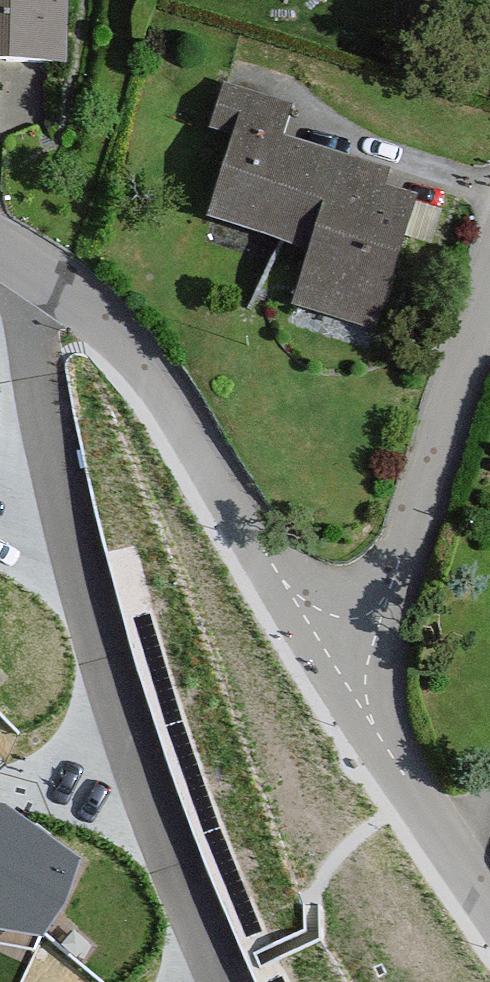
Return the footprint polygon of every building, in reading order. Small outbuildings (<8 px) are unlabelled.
[(70,74),(71,0),(0,0),(0,70),(70,74)] [(280,115),(242,104),(209,214),(324,248),(308,302),(375,322),(413,193),(270,151),(280,115)] [(0,804),(0,933),(42,941),(65,907),(81,863),(5,805),(0,804)]
